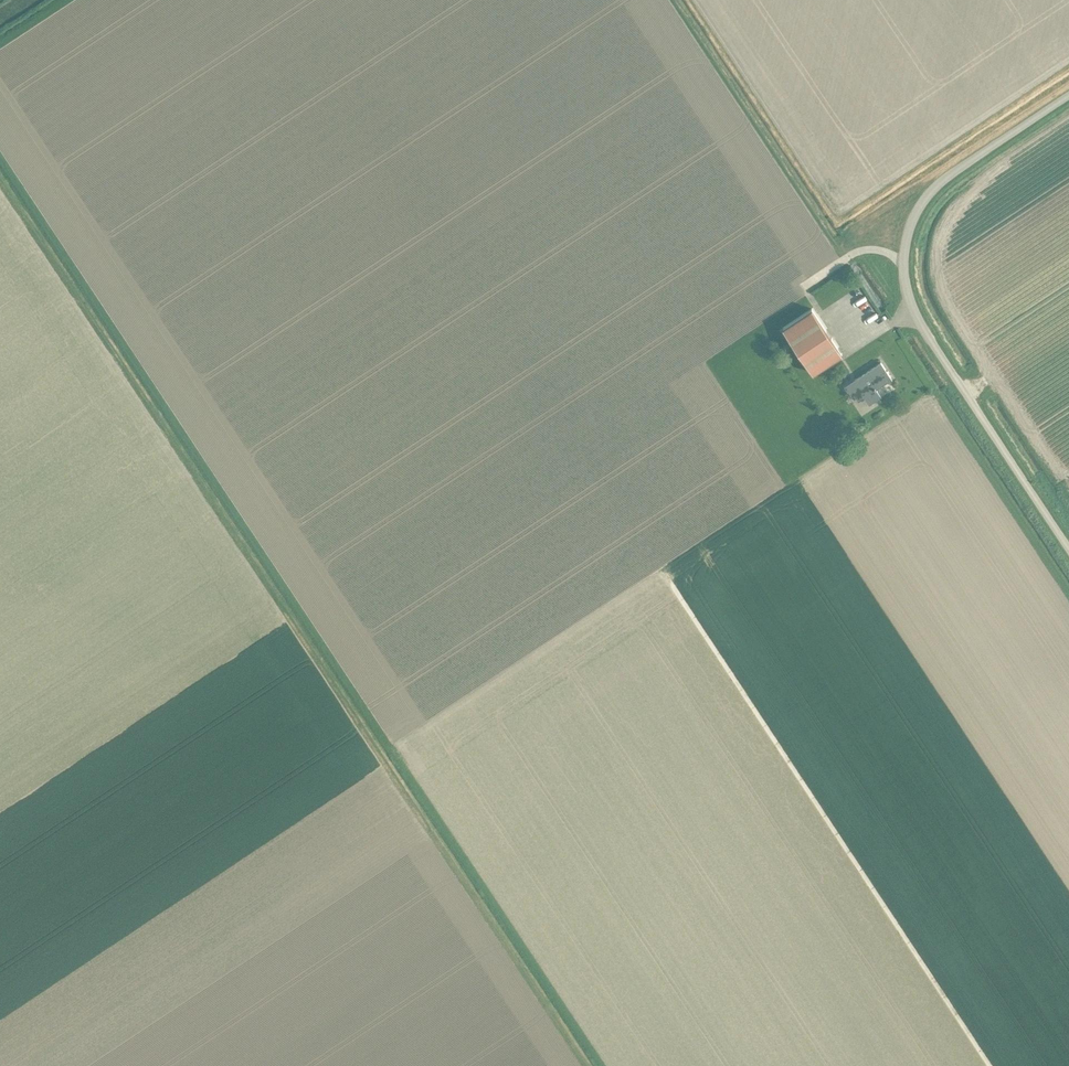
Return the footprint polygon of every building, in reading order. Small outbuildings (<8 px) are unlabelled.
[(851,284),(845,286),(850,299),(855,297),(851,284)] [(858,286),(853,288),(857,297),(862,296),(858,286)] [(837,309),(842,307),(841,302),(848,300),(845,289),(832,292),(837,309)] [(821,302),(813,310),(825,323),(833,316),(821,302)] [(812,373),(841,354),(811,308),(782,328),(812,373)] [(875,389),(891,378),(880,362),(854,379),(856,381),(846,388),(851,396),(853,394),(857,401),(865,396),(870,402),(880,396),(875,389)]
